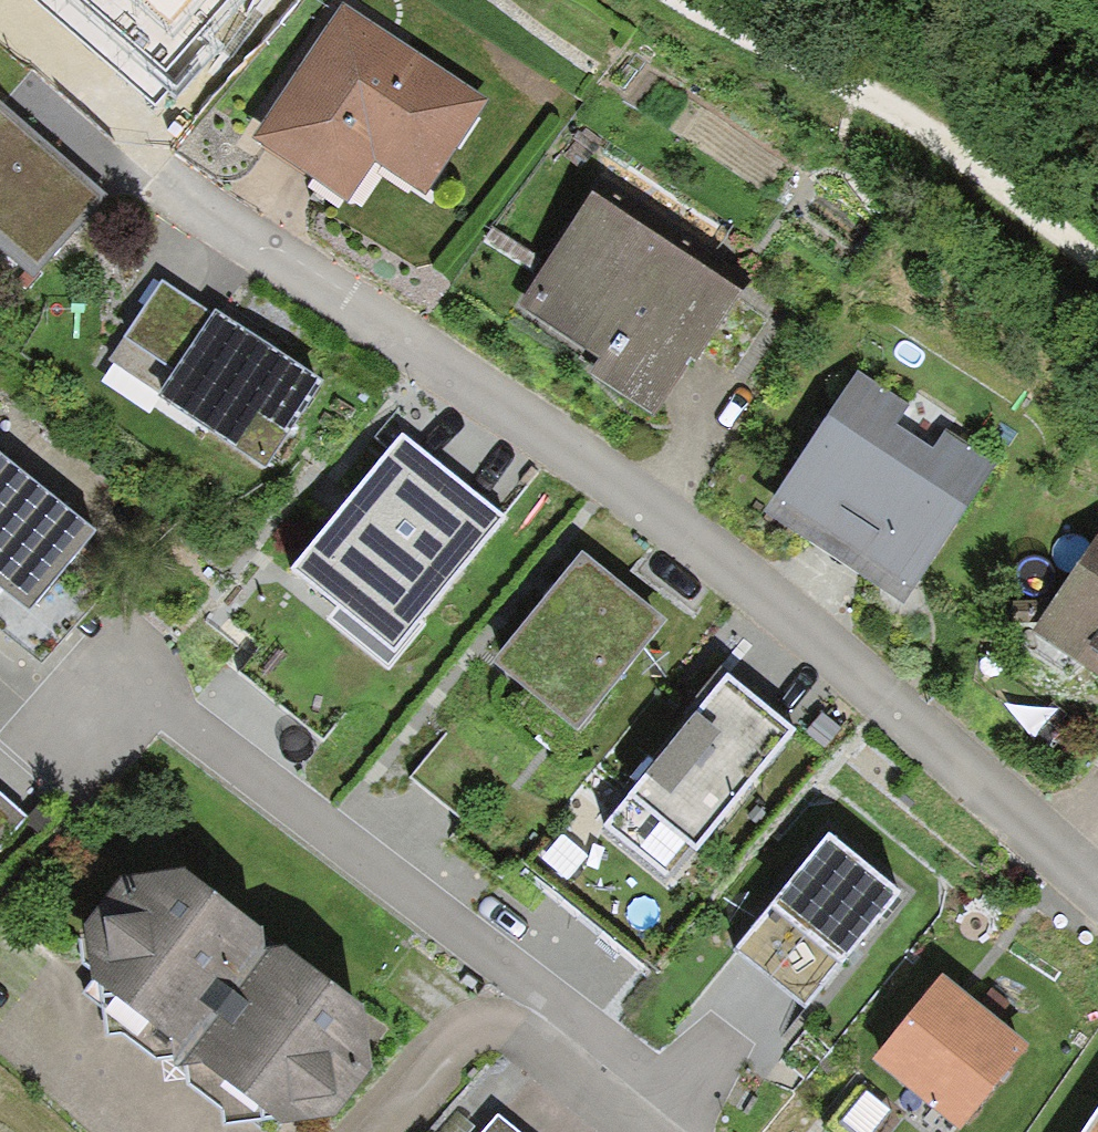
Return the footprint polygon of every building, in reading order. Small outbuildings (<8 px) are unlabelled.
[(157,72),(222,0),(78,0),(157,72)] [(333,3),(240,139),(332,201),(361,158),(416,195),(480,102),(333,3)] [(95,200),(0,114),(0,280),(12,291),(95,200)] [(580,201),(510,308),(587,359),(574,379),(635,418),(719,291),(580,201)] [(155,268),(87,365),(249,476),(316,378),(155,268)] [(982,460),(843,373),(759,508),(897,595),(982,460)] [(512,513),(400,431),(292,576),(339,610),(329,624),(393,672),(512,513)] [(0,463),(0,638),(2,639),(89,547),(0,463)] [(1022,631),(1097,682),(1097,520),(1022,631)] [(673,636),(567,549),(474,661),(579,748),(673,636)] [(789,728),(718,674),(602,826),(673,880),(789,728)] [(916,882),(830,816),(727,950),(812,1016),(916,882)] [(366,1006),(149,862),(92,875),(60,915),(60,974),(266,1124),(332,1124),(380,1061),(366,1006)] [(1021,1045),(936,982),(872,1069),(957,1131),(1021,1045)] [(1072,1131),(1097,1131),(1097,1094),(1072,1131)] [(478,1131),(509,1131),(491,1117),(478,1131)]
